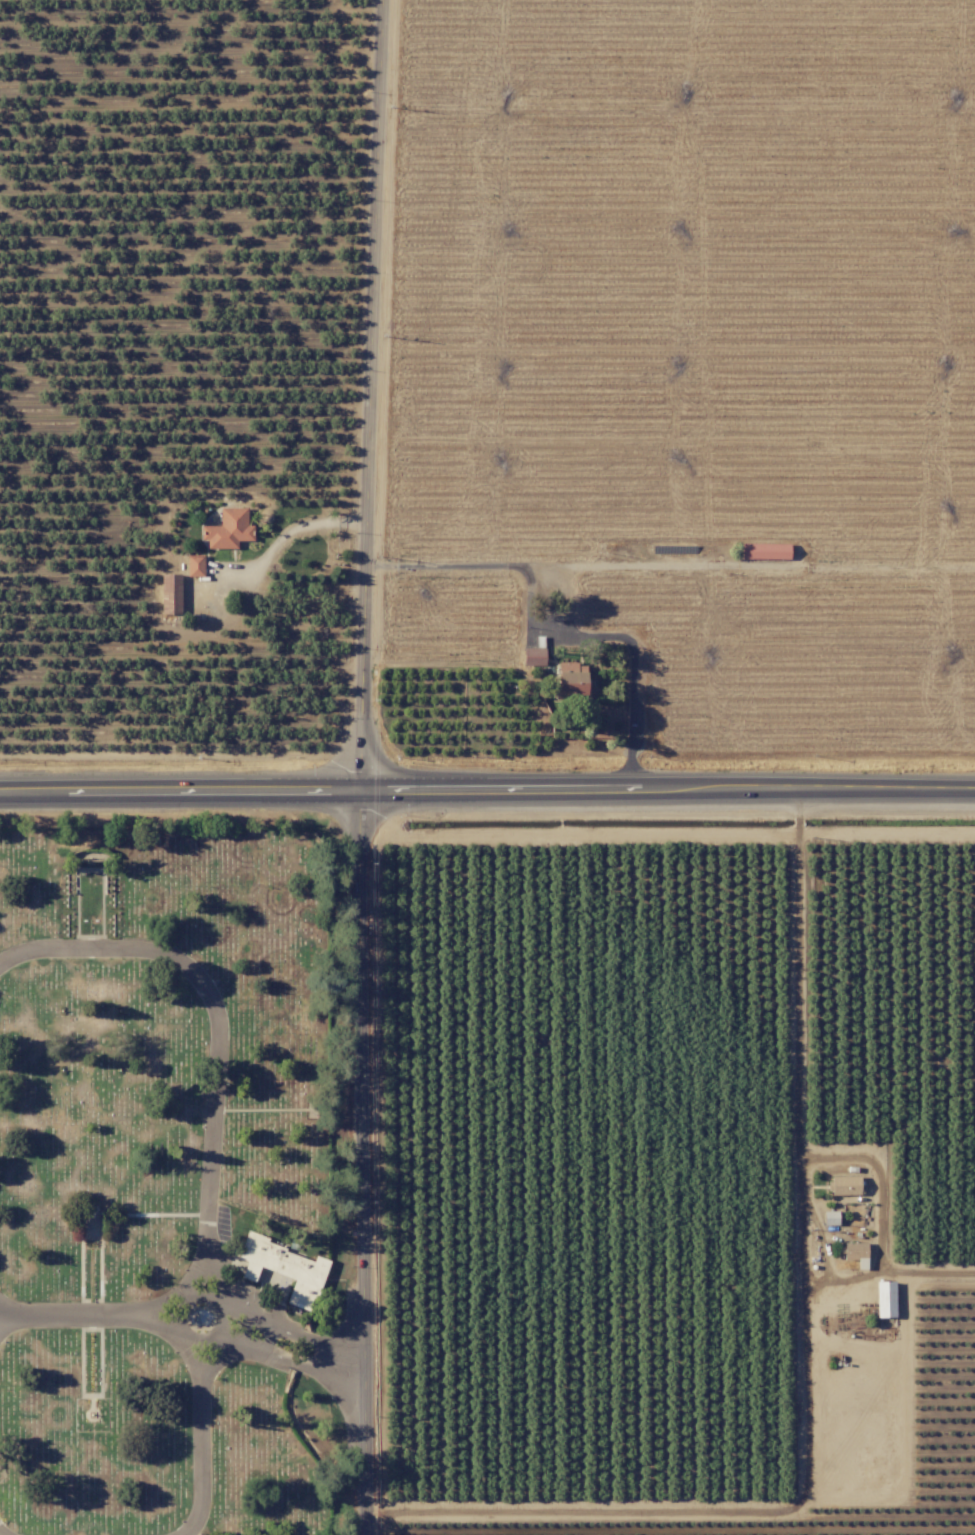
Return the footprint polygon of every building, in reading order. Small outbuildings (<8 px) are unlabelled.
[(246,506),(219,507),(220,524),(202,525),(202,539),(207,539),(207,548),(236,548),(236,540),(252,540),(252,524),(247,525),(246,506)] [(789,543),(741,542),(741,558),(789,559),(789,543)] [(186,576),(203,576),(204,554),(187,554),(186,576)] [(161,573),(160,613),(180,613),(181,573),(161,573)] [(523,665),(544,665),(544,647),(523,647),(523,665)] [(586,665),(577,665),(577,661),(558,662),(558,684),(554,684),(554,697),(587,696),(586,665)] [(860,1175),(829,1176),(829,1194),(860,1194),(860,1175)] [(837,1210),(824,1211),(824,1224),(837,1224),(837,1210)] [(294,1278),(286,1303),(311,1311),(327,1259),(314,1255),(313,1259),(267,1244),(269,1237),(246,1230),(237,1258),(246,1261),(241,1277),(254,1281),(259,1267),(294,1278)] [(866,1241),(843,1242),(844,1259),(857,1259),(858,1268),(867,1268),(866,1241)] [(876,1281),(876,1316),(895,1316),(895,1281),(876,1281)]
